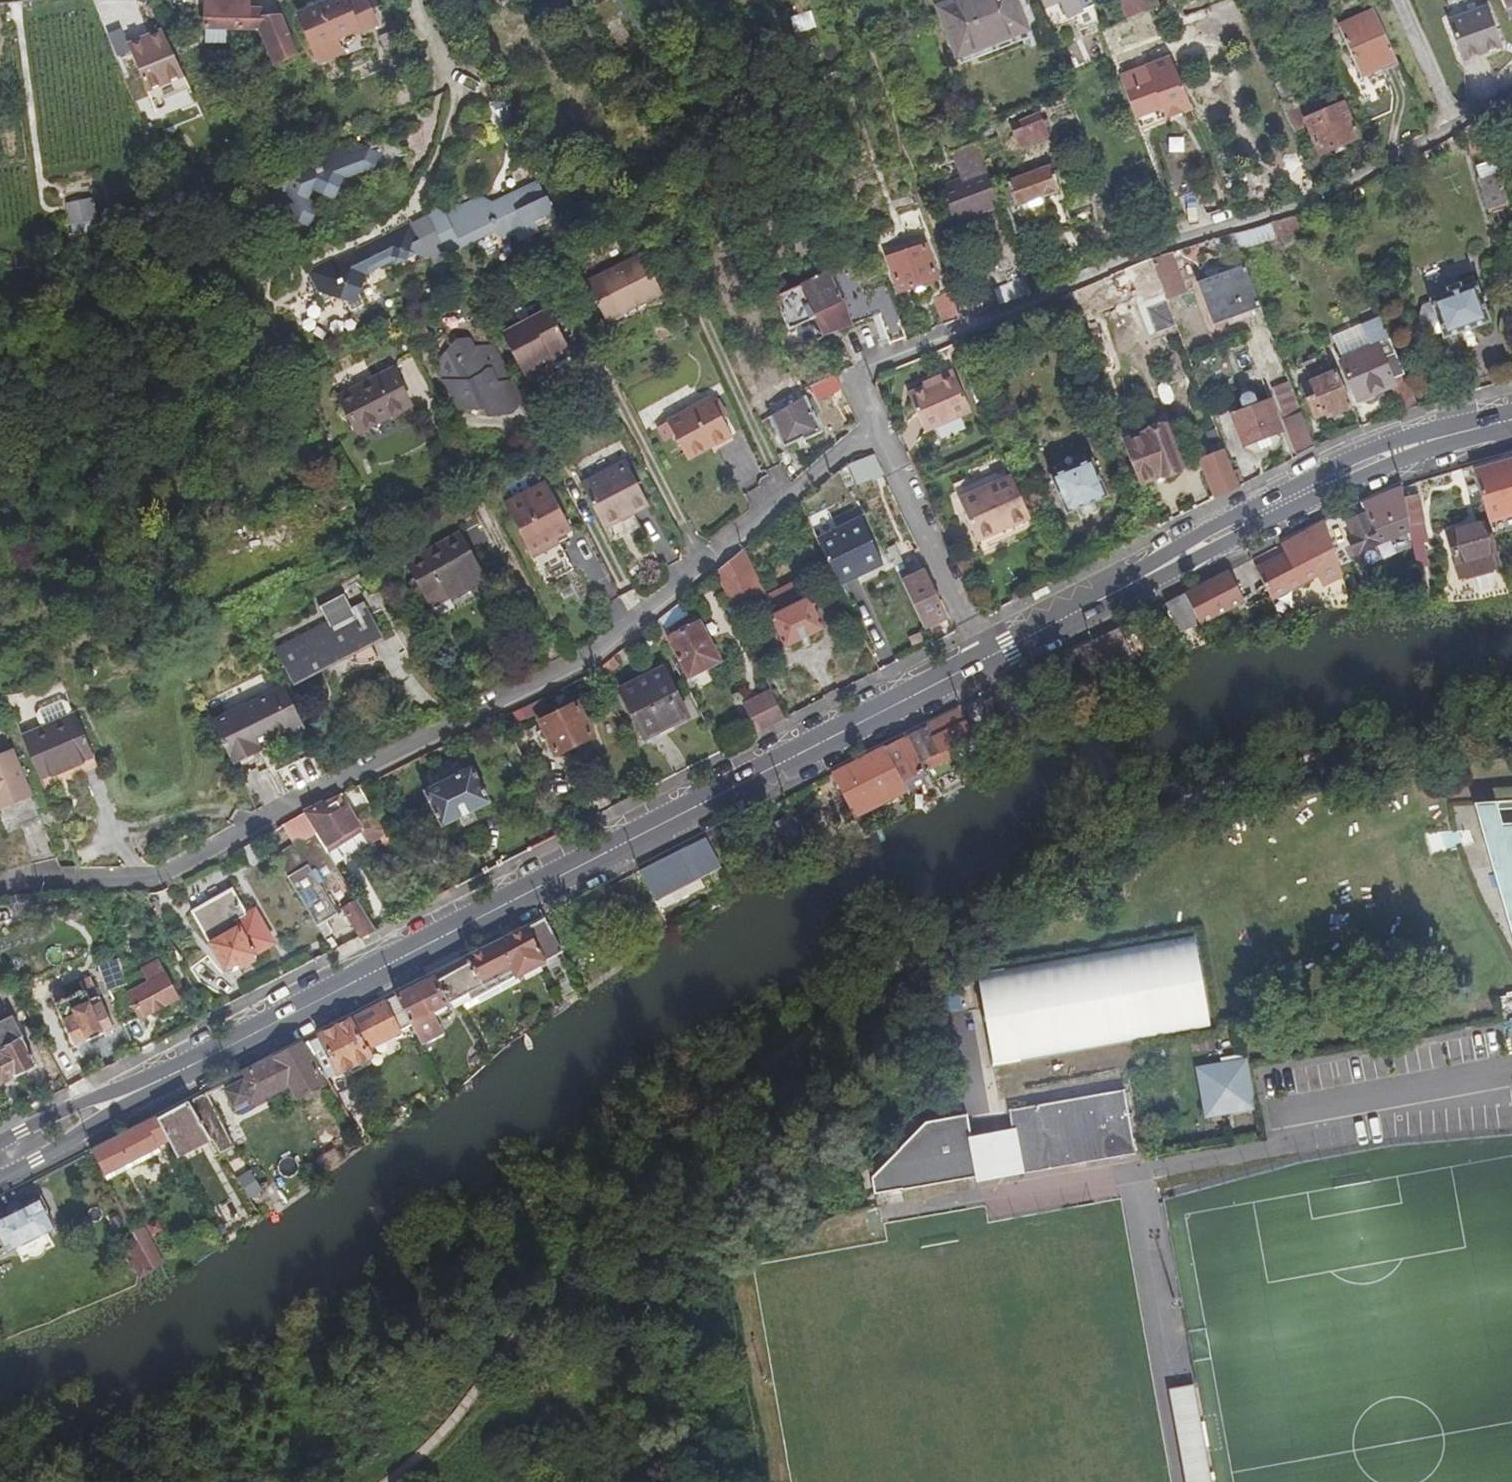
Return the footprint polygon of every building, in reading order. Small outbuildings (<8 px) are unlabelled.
[(303,57),(283,15),(264,18),(263,9),(251,8),(251,0),(212,0),(212,4),(205,4),(204,31),(226,31),(258,32),(273,68),(303,57)] [(343,0),(332,0),(297,15),(317,63),(339,53),(333,38),(356,29),(357,32),(372,26),(361,0),(350,0),(344,2),(343,0)] [(1033,20),(1025,0),(950,0),(936,6),(955,51),(1033,20)] [(1060,13),(1086,2),(1085,0),(1055,0),(1060,13)] [(1120,19),(1147,8),(1144,0),(1112,0),(1120,19)] [(1511,22),(1511,0),(1502,0),(1511,22)] [(1477,8),(1439,21),(1453,61),(1493,45),(1477,8)] [(1392,63),(1369,10),(1333,26),(1356,79),(1392,63)] [(812,12),(790,19),(795,33),(816,26),(812,12)] [(333,38),(339,53),(362,44),(357,32),(356,29),(333,38)] [(125,47),(146,98),(184,80),(160,30),(125,47)] [(226,31),(204,31),(204,43),(226,44),(226,31)] [(1114,75),(1134,128),(1187,106),(1166,54),(1114,75)] [(498,110),(492,97),(483,102),(489,114),(498,110)] [(1336,103),(1301,119),(1316,153),(1351,137),(1336,103)] [(1294,107),(1280,113),(1288,132),(1298,128),(1294,107)] [(1034,109),(1006,119),(1015,142),(1042,131),(1034,109)] [(355,169),(361,171),(368,152),(359,146),(351,149),(348,143),(317,154),(314,147),(257,172),(259,178),(253,182),(254,185),(253,192),(259,195),(261,200),(265,199),(270,200),(279,219),(282,218),(302,226),(310,204),(300,199),(298,192),(302,190),(304,185),(308,183),(312,192),(315,192),(316,194),(330,188),(329,186),(332,184),(328,175),(335,172),(340,175),(355,169)] [(959,175),(937,183),(951,216),(997,200),(984,167),(975,143),(949,152),(959,175)] [(1487,203),(1504,198),(1491,156),(1474,161),(1487,203)] [(1046,160),(1001,176),(1010,202),(1053,185),(1046,160)] [(524,181),(506,189),(514,194),(527,188),(524,181)] [(429,209),(414,215),(426,241),(429,247),(447,238),(462,243),(465,230),(476,227),(487,228),(488,232),(497,237),(500,233),(514,239),(522,220),(538,213),(527,188),(514,194),(506,189),(504,196),(488,199),(483,204),(472,204),(471,207),(461,203),(433,216),(429,209)] [(94,196),(68,204),(77,237),(104,229),(94,196)] [(426,241),(414,215),(401,222),(412,246),(413,248),(426,241)] [(1296,215),(1270,222),(1276,237),(1277,238),(1299,230),(1296,215)] [(386,261),(400,266),(407,244),(409,247),(412,246),(401,222),(299,269),(305,281),(320,295),(348,303),(359,274),(386,261)] [(1276,237),(1270,222),(1243,230),(1251,248),(1276,237)] [(1017,261),(1010,237),(997,242),(1006,264),(1017,261)] [(429,247),(433,256),(462,243),(447,238),(429,247)] [(413,248),(417,257),(420,262),(433,256),(429,247),(426,241),(413,248)] [(413,248),(412,246),(409,247),(407,244),(400,266),(417,257),(413,248)] [(934,279),(922,246),(886,258),(898,293),(934,279)] [(1171,251),(1151,257),(1155,270),(1158,277),(1167,299),(1181,294),(1186,291),(1171,251)] [(596,325),(653,296),(632,255),(575,284),(596,325)] [(1155,270),(1151,257),(1111,273),(1114,281),(1131,275),(1133,279),(1155,270)] [(989,269),(996,287),(1023,276),(1017,261),(1006,264),(989,269)] [(1209,325),(1258,307),(1242,263),(1217,273),(1219,280),(1195,289),(1209,325)] [(1158,277),(1155,270),(1133,279),(1136,285),(1158,277)] [(783,328),(777,331),(786,349),(818,337),(816,333),(873,311),(885,340),(903,333),(885,280),(831,302),(818,273),(768,294),(783,328)] [(1488,320),(1472,273),(1455,279),(1457,283),(1444,288),(1445,291),(1426,299),(1440,336),(1488,320)] [(1023,276),(996,287),(1000,297),(1027,286),(1023,276)] [(932,296),(941,321),(956,315),(947,290),(932,296)] [(1077,311),(1070,291),(1054,297),(1062,317),(1077,311)] [(1185,304),(1181,294),(1167,299),(1170,309),(1185,304)] [(536,308),(490,333),(512,375),(528,367),(523,358),(534,352),(535,354),(555,344),(536,308)] [(1388,339),(1379,318),(1333,338),(1343,359),(1339,361),(1356,398),(1392,382),(1376,344),(1388,339)] [(1392,382),(1405,377),(1388,339),(1376,344),(1392,382)] [(434,363),(451,397),(450,402),(456,412),(485,412),(489,419),(509,416),(520,401),(511,384),(508,384),(489,348),(470,349),(464,341),(454,341),(434,363)] [(558,350),(555,344),(535,354),(538,360),(558,350)] [(1332,415),(1350,407),(1334,371),(1322,375),(1315,360),(1304,364),(1310,378),(1298,383),(1303,396),(1312,417),(1330,409),(1332,415)] [(950,363),(933,371),(935,375),(905,387),(922,425),(968,406),(950,363)] [(346,429),(399,402),(382,368),(328,395),(346,429)] [(836,381),(833,372),(831,369),(806,384),(811,395),(813,398),(838,385),(836,381)] [(1271,386),(1284,418),(1298,412),(1286,380),(1271,386)] [(779,412),(764,420),(782,453),(800,444),(803,444),(820,435),(801,400),(798,402),(792,388),(772,398),(779,412)] [(1278,429),(1267,399),(1255,404),(1250,391),(1236,396),(1241,409),(1229,414),(1241,444),(1278,429)] [(722,438),(702,399),(647,426),(656,440),(664,436),(676,460),(722,438)] [(1284,418),(1297,455),(1311,447),(1298,412),(1284,418)] [(1125,439),(1140,480),(1180,463),(1164,424),(1125,439)] [(869,453),(845,466),(853,483),(878,471),(869,453)] [(1091,454),(1051,470),(1067,509),(1106,492),(1091,454)] [(1203,468),(1214,496),(1238,484),(1236,480),(1232,467),(1227,457),(1203,468)] [(1511,519),(1511,457),(1472,467),(1484,525),(1511,519)] [(954,484),(958,493),(1011,471),(1007,462),(954,484)] [(574,487),(597,531),(642,506),(618,463),(574,487)] [(1232,467),(1236,480),(1244,478),(1238,465),(1232,467)] [(1011,471),(958,493),(973,529),(994,520),(997,527),(1029,513),(1011,471)] [(1393,537),(1407,535),(1401,502),(1399,485),(1361,501),(1364,512),(1341,521),(1348,537),(1341,539),(1347,553),(1369,544),(1393,537)] [(543,591),(568,576),(552,545),(567,537),(541,490),(500,511),(543,591)] [(1401,502),(1407,535),(1424,531),(1417,499),(1401,502)] [(994,520),(973,529),(980,544),(1032,521),(1029,513),(997,527),(994,520)] [(4,530),(18,525),(14,514),(3,518),(5,523),(2,524),(4,530)] [(858,515),(815,537),(837,582),(879,561),(858,515)] [(1251,569),(1260,595),(1310,571),(1315,583),(1341,571),(1323,520),(1280,541),(1285,552),(1251,569)] [(1454,580),(1494,571),(1484,525),(1443,533),(1454,580)] [(476,575),(452,532),(399,561),(422,604),(476,575)] [(372,544),(360,551),(367,562),(378,556),(372,544)] [(882,550),(892,571),(900,568),(891,546),(882,550)] [(739,547),(711,570),(729,605),(760,589),(758,585),(763,582),(756,567),(751,570),(739,547)] [(1199,587),(1226,576),(1224,568),(1197,583),(1199,587)] [(896,580),(916,625),(937,616),(917,570),(896,580)] [(1179,592),(1189,620),(1234,602),(1226,576),(1199,587),(1197,583),(1179,592)] [(763,592),(772,609),(805,594),(797,577),(763,592)] [(1412,578),(1395,580),(1396,596),(1413,595),(1412,578)] [(360,635),(372,629),(354,594),(341,600),(333,585),(310,597),(317,612),(265,640),(282,673),(328,649),(339,657),(353,659),(365,657),(369,654),(360,635)] [(1179,592),(1162,599),(1171,628),(1189,620),(1179,592)] [(805,594),(772,609),(767,613),(782,644),(820,625),(805,594)] [(681,666),(710,650),(688,608),(677,613),(684,625),(666,636),(672,648),(681,666)] [(652,628),(666,652),(672,648),(666,636),(665,635),(667,634),(660,623),(652,628)] [(1087,638),(1098,667),(1099,671),(1128,658),(1116,624),(1087,638)] [(1087,638),(1060,652),(1071,678),(1098,667),(1087,638)] [(610,652),(592,667),(599,676),(617,661),(610,652)] [(687,711),(665,667),(620,689),(642,734),(687,711)] [(205,716),(225,756),(252,743),(248,736),(293,714),(275,679),(205,716)] [(745,700),(758,727),(783,714),(770,687),(745,700)] [(541,692),(517,704),(523,716),(547,704),(541,692)] [(570,700),(534,719),(550,751),(587,732),(570,700)] [(29,723),(43,767),(100,749),(86,705),(29,723)] [(969,734),(955,706),(939,712),(945,726),(929,734),(936,749),(940,758),(952,753),(948,744),(969,734)] [(945,726),(939,712),(922,722),(929,734),(945,726)] [(929,734),(922,722),(904,731),(908,739),(919,758),(936,749),(929,734)] [(908,739),(904,731),(882,742),(885,750),(908,739)] [(898,778),(924,766),(919,758),(908,739),(885,750),(898,778)] [(883,791),(900,783),(898,778),(885,750),(882,742),(828,769),(850,812),(885,795),(883,791)] [(40,811),(25,761),(0,769),(0,818),(5,816),(4,813),(17,809),(19,818),(40,811)] [(439,825),(487,799),(469,766),(421,791),(439,825)] [(353,786),(299,813),(319,844),(352,827),(355,831),(358,835),(378,826),(353,786)] [(1490,794),(1511,892),(1511,793),(1490,794)] [(5,816),(7,822),(19,818),(17,809),(4,813),(5,816)] [(780,833),(797,825),(789,810),(772,819),(780,833)] [(19,818),(7,822),(17,854),(51,844),(40,811),(19,818)] [(299,813),(280,822),(291,840),(269,853),(315,922),(339,906),(357,934),(372,926),(322,848),(319,844),(299,813)] [(352,827),(319,844),(322,848),(355,831),(352,827)] [(674,848),(656,857),(671,883),(688,874),(674,848)] [(656,857),(636,867),(653,897),(673,887),(671,883),(656,857)] [(251,953),(271,941),(250,906),(243,910),(228,885),(190,908),(226,968),(236,962),(238,967),(255,957),(251,953)] [(153,897),(145,901),(152,913),(159,908),(153,897)] [(542,916),(441,967),(454,993),(476,980),(477,977),(509,961),(514,971),(541,955),(562,995),(573,989),(552,950),(558,947),(542,916)] [(1004,970),(976,975),(993,1068),(1021,1063),(1021,1061),(1211,1028),(1195,937),(1004,971),(1004,970)] [(155,954),(126,969),(133,983),(108,996),(120,1021),(173,994),(155,954)] [(454,993),(461,1006),(516,977),(514,971),(509,961),(477,977),(476,980),(454,993)] [(441,967),(432,971),(446,997),(454,993),(441,967)] [(432,971),(394,991),(410,1022),(422,1043),(443,1031),(429,1006),(446,997),(432,971)] [(72,988),(48,1000),(68,1042),(105,1024),(85,982),(80,972),(68,978),(72,988)] [(959,983),(934,987),(939,1016),(964,1011),(959,983)] [(305,1037),(315,1054),(326,1076),(369,1054),(366,1046),(410,1022),(394,991),(305,1037)] [(30,1058),(6,1011),(0,1014),(0,1072),(30,1058)] [(305,1037),(223,1079),(239,1111),(294,1082),(301,1098),(305,1096),(310,1100),(322,1093),(319,1089),(324,1085),(309,1057),(315,1054),(305,1037)] [(933,1060),(937,1096),(951,1095),(947,1059),(933,1060)] [(1201,1070),(1209,1114),(1253,1106),(1245,1062),(1201,1070)] [(202,1089),(185,1097),(205,1134),(214,1149),(229,1142),(202,1089)] [(1009,1112),(1012,1133),(1019,1172),(1019,1175),(1137,1153),(1126,1092),(1009,1112)] [(185,1097),(152,1115),(163,1138),(171,1151),(205,1134),(185,1097)] [(152,1115),(112,1135),(125,1158),(163,1138),(152,1115)] [(993,1173),(990,1150),(974,1152),(968,1117),(925,1124),(872,1177),(875,1195),(993,1173)] [(1019,1172),(1012,1133),(987,1138),(990,1150),(993,1173),(993,1176),(1019,1172)] [(112,1135),(88,1147),(100,1170),(125,1158),(112,1135)] [(323,1171),(341,1161),(333,1146),(315,1156),(323,1171)] [(251,1169),(238,1178),(252,1200),(266,1190),(251,1169)] [(37,1192),(0,1211),(0,1249),(53,1223),(37,1192)] [(136,1235),(153,1269),(163,1264),(145,1226),(134,1232),(136,1235)] [(121,1242),(139,1277),(153,1269),(136,1235),(121,1242)] [(1197,1386),(1176,1390),(1193,1481),(1214,1481),(1197,1386)]
